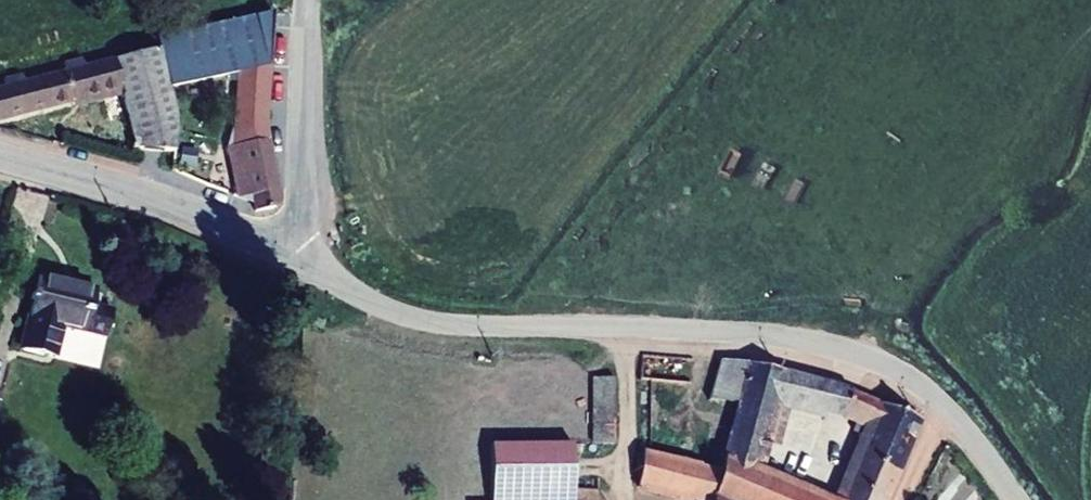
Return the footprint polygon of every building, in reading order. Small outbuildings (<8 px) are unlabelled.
[(163,52),(176,130),(227,125),(244,119),(255,172),(240,174),(243,193),(256,197),(288,193),(271,99),(269,76),(278,30),(162,44),(163,52)] [(176,130),(163,52),(57,74),(61,97),(125,85),(142,156),(175,153),(176,130)] [(61,97),(57,74),(0,85),(0,109),(61,97)] [(103,284),(46,269),(27,341),(51,347),(59,316),(112,330),(119,307),(98,301),(103,284)] [(735,457),(727,497),(727,499),(894,499),(933,414),(830,371),(755,358),(726,356),(718,396),(747,398),(735,457)] [(603,450),(624,450),(622,384),(601,384),(603,450)] [(8,393),(0,390),(0,423),(8,393)] [(572,472),(571,445),(490,446),(490,472),(491,499),(572,499),(572,472)] [(735,457),(653,454),(653,495),(727,497),(735,457)]
